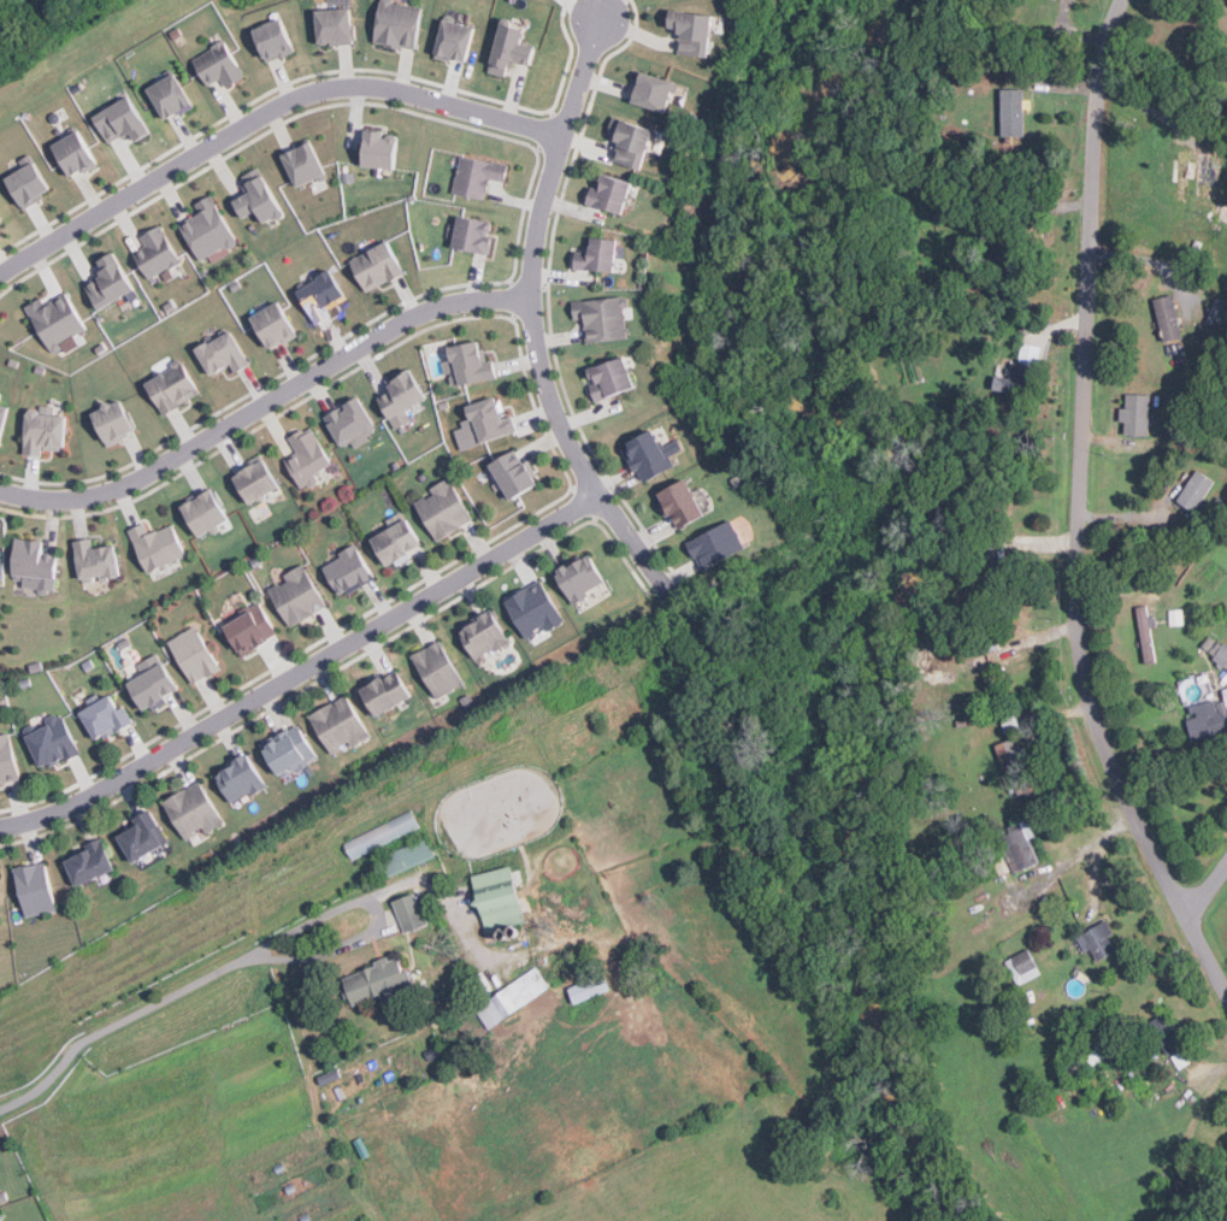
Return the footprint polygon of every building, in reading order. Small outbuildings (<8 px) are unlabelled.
[(394,2),(394,0),(380,0),(374,45),(418,48),(423,6),(394,2)] [(317,10),(318,45),(354,43),(353,8),(317,10)] [(706,57),(713,16),(669,10),(667,26),(679,29),(676,52),(706,57)] [(296,51),(281,17),(253,30),(267,63),(296,51)] [(436,57),(467,63),(474,25),(443,19),(436,57)] [(489,72),(507,76),(511,60),(530,65),(535,46),(521,43),(525,29),(500,23),(489,72)] [(210,90),(223,84),(224,87),(244,78),(228,42),(194,57),(210,90)] [(678,83),(639,70),(629,101),(667,114),(678,83)] [(166,120),(194,105),(175,72),(147,88),(166,120)] [(1024,89),(1002,89),(1001,134),(1023,135),(1024,89)] [(108,144),(130,131),(135,141),(149,132),(130,95),(93,116),(108,144)] [(642,170),(654,129),(613,117),(604,142),(615,144),(610,160),(642,170)] [(94,165),(78,128),(51,140),(66,177),(94,165)] [(391,140),(395,141),(395,138),(397,137),(403,137),(405,140),(405,141),(401,171),(370,167),(373,138),(373,131),(391,132),(391,140)] [(297,188),(326,175),(312,141),(282,154),(297,188)] [(1196,195),(1218,195),(1218,151),(1197,151),(1196,195)] [(512,166),(508,183),(495,181),(490,201),(458,194),(465,157),(497,163),(512,166)] [(2,177),(20,208),(49,191),(31,160),(2,177)] [(630,179),(621,210),(597,202),(586,199),(591,184),(602,188),(607,172),(630,179)] [(250,190),(232,200),(242,218),(256,211),(264,224),(284,213),(262,175),(247,183),(250,190)] [(199,261),(236,242),(212,195),(195,204),(200,213),(179,223),(199,261)] [(1221,206),(1226,207),(1226,221),(1219,219),(1221,206)] [(497,238),(495,255),(490,254),(459,248),(466,216),(496,223),(494,237),(497,238)] [(147,278),(179,263),(161,224),(141,235),(147,247),(135,253),(147,278)] [(614,235),(612,270),(589,267),(576,266),(577,249),(590,250),(591,234),(614,235)] [(412,273),(394,283),(393,281),(371,291),(355,263),(395,242),(411,271),(412,273)] [(102,272),(83,281),(96,308),(134,291),(116,252),(98,260),(102,272)] [(337,318),(324,325),(320,318),(306,294),(326,281),(325,278),(337,271),(338,275),(353,299),(332,311),(337,318)] [(85,329),(66,294),(43,306),(39,299),(24,306),(51,354),(63,348),(65,352),(77,346),(72,336),(85,329)] [(623,295),(624,340),(588,341),(585,296),(623,295)] [(1153,299),(1164,342),(1183,337),(1172,295),(1153,299)] [(1226,323),(1226,302),(1214,299),(1210,323),(1226,326),(1226,323)] [(259,320),(287,303),(303,334),(276,350),(259,320)] [(237,334),(250,356),(256,365),(241,374),(236,366),(217,377),(203,353),(202,350),(214,344),(216,346),(237,334)] [(484,343),(489,366),(499,364),(502,379),(492,382),(466,388),(465,384),(459,387),(455,384),(454,379),(455,377),(458,376),(462,374),(462,373),(449,377),(447,364),(460,361),(458,349),(484,343)] [(1038,364),(1040,347),(1022,344),(1019,362),(1038,364)] [(604,394),(595,397),(590,385),(600,382),(592,365),(621,353),(633,382),(604,394)] [(184,362),(187,365),(188,365),(203,393),(182,406),(184,408),(170,417),(167,413),(152,385),(177,371),(175,367),(175,365),(181,361),(184,362)] [(411,420),(397,429),(390,417),(377,395),(397,383),(394,376),(408,366),(413,373),(426,395),(405,408),(411,420)] [(996,376),(992,388),(1016,395),(1023,372),(1012,368),(1008,380),(996,376)] [(359,397),(374,421),(342,442),(326,418),(325,415),(338,407),(340,409),(347,405),(344,402),(356,394),(359,397)] [(1120,422),(1124,422),(1124,435),(1149,436),(1151,394),(1126,394),(1126,408),(1120,408),(1120,422)] [(499,395),(507,420),(515,418),(519,432),(461,450),(454,430),(462,427),(460,421),(470,418),(466,406),(499,395)] [(126,402),(140,431),(123,438),(124,442),(112,448),(111,444),(98,415),(108,411),(111,403),(118,406),(126,402)] [(4,448),(0,447),(0,406),(13,409),(5,441),(4,448)] [(45,414),(45,417),(71,418),(69,449),(64,449),(64,453),(47,452),(47,448),(45,448),(45,458),(29,456),(30,447),(31,415),(34,417),(34,414),(36,411),(42,412),(45,414)] [(318,478),(302,488),(300,483),(285,460),(297,452),(290,440),(311,427),(319,440),(332,462),(315,473),(318,478)] [(673,466),(643,484),(638,476),(636,476),(633,472),(632,472),(629,468),(627,462),(623,453),(625,453),(623,448),(649,431),(656,443),(660,441),(663,447),(666,447),(672,456),(669,458),(673,466)] [(511,502),(490,466),(515,452),(523,465),(529,462),(536,477),(533,478),(537,486),(511,502)] [(265,492),(265,499),(259,497),(250,502),(234,476),(262,458),(279,484),(265,492)] [(1196,513),(1214,479),(1195,470),(1177,503),(1196,513)] [(659,492),(677,529),(714,511),(702,486),(692,491),(685,478),(659,492)] [(449,480),(473,521),(437,543),(414,505),(425,499),(427,502),(433,497),(430,491),(449,480)] [(228,518),(199,535),(182,507),(211,489),(228,518)] [(371,542),(406,520),(421,545),(407,554),(411,560),(397,568),(395,565),(388,570),(371,542)] [(744,548),(732,520),(710,529),(722,556),(744,548)] [(146,523),(151,533),(170,524),(185,555),(151,573),(134,542),(129,532),(146,523)] [(58,556),(57,590),(16,589),(17,555),(17,537),(45,538),(45,556),(58,556)] [(90,538),(93,548),(113,544),(118,573),(82,579),(77,550),(75,541),(90,538)] [(354,547),(374,580),(348,596),(346,592),(340,597),(323,571),(341,559),(340,556),(354,547)] [(589,596),(576,603),(573,600),(572,600),(558,573),(588,556),(603,582),(586,591),(589,596)] [(259,558),(264,565),(256,570),(252,562),(259,558)] [(303,568),(328,607),(291,630),(269,592),(279,585),(281,589),(289,584),(287,578),(303,568)] [(565,624),(547,635),(543,629),(533,633),(535,636),(526,642),(505,604),(513,600),(512,598),(526,589),(527,591),(542,583),(565,624)] [(1146,664),(1156,662),(1146,605),(1136,607),(1146,664)] [(244,660),(225,630),(236,623),(235,620),(242,615),(241,614),(250,608),(252,610),(260,606),(279,636),(271,642),(271,643),(266,645),(267,647),(244,660)] [(490,612),(509,645),(495,654),(492,650),(473,661),(459,635),(465,631),(462,627),(477,618),(478,620),(490,612)] [(195,629),(223,672),(207,680),(207,679),(194,686),(169,645),(195,629)] [(436,701),(412,659),(438,643),(464,685),(436,701)] [(1226,645),(1226,646),(1226,670),(1226,671),(1225,670),(1222,672),(1217,668),(1219,665),(1214,661),(1226,645)] [(94,670),(85,673),(82,667),(90,662),(94,670)] [(163,667),(177,692),(164,700),(166,706),(153,713),(152,710),(143,715),(128,688),(163,667)] [(374,720),(360,694),(367,689),(365,684),(379,677),(383,682),(396,674),(411,700),(406,703),(408,707),(400,712),(397,707),(374,720)] [(29,680),(30,689),(18,691),(16,684),(29,680)] [(1223,692),(1226,691),(1226,743),(1221,745),(1221,744),(1207,748),(1204,742),(1194,744),(1188,722),(1199,720),(1196,708),(1219,702),(1219,704),(1226,703),(1223,692)] [(94,744),(78,716),(89,709),(85,703),(96,697),(100,704),(110,698),(118,713),(124,709),(134,726),(118,736),(117,733),(104,742),(104,739),(94,744)] [(370,738),(352,750),(348,743),(340,749),(341,751),(332,756),(309,719),(344,697),(370,738)] [(61,719),(82,757),(65,766),(63,762),(59,765),(59,766),(51,771),(49,768),(47,769),(46,768),(40,771),(24,741),(25,739),(23,736),(24,731),(30,729),(34,729),(36,735),(47,729),(46,725),(46,721),(53,718),(55,719),(57,721),(61,719)] [(278,779),(260,747),(289,731),(290,733),(299,727),(317,759),(307,763),(306,763),(278,779)] [(19,783),(0,788),(0,739),(7,737),(19,783)] [(995,745),(1005,774),(1011,772),(1017,789),(1034,784),(1032,779),(1036,778),(1026,748),(1020,750),(1016,738),(995,745)] [(247,757),(266,790),(254,797),(252,794),(230,806),(216,780),(232,769),(231,767),(235,766),(235,765),(247,757)] [(224,821),(214,828),(214,831),(210,833),(206,832),(205,833),(201,827),(194,832),(195,834),(188,839),(165,807),(199,784),(224,821)] [(132,861),(118,833),(136,824),(134,816),(151,808),(169,842),(132,861)] [(343,840),(350,857),(420,830),(413,812),(343,840)] [(1040,863),(1030,839),(1034,837),(1027,819),(1006,828),(1009,833),(999,838),(1014,874),(1040,863)] [(75,885),(64,859),(72,855),(71,854),(85,848),(84,844),(101,837),(114,868),(75,885)] [(433,854),(385,875),(378,859),(427,838),(433,854)] [(25,918),(12,869),(43,861),(57,910),(45,913),(45,915),(40,916),(36,914),(25,918)] [(512,865),(527,922),(488,933),(480,904),(474,901),(479,895),(473,874),(512,865)] [(405,932),(394,899),(415,892),(423,913),(425,912),(429,924),(405,932)] [(1108,935),(1112,933),(1107,921),(1075,936),(1084,953),(1091,950),(1096,961),(1116,952),(1108,935)] [(1016,985),(1041,975),(1030,949),(1006,959),(1016,985)] [(381,995),(353,1004),(350,997),(346,998),(342,990),(347,989),(343,979),(361,972),(360,971),(372,966),(373,967),(377,966),(376,961),(388,956),(389,961),(397,957),(403,972),(408,969),(414,987),(405,991),(406,995),(384,1003),(381,995)] [(551,986),(489,1028),(476,1009),(538,967),(551,986)] [(572,1004),(566,989),(602,974),(608,990),(572,1004)]
